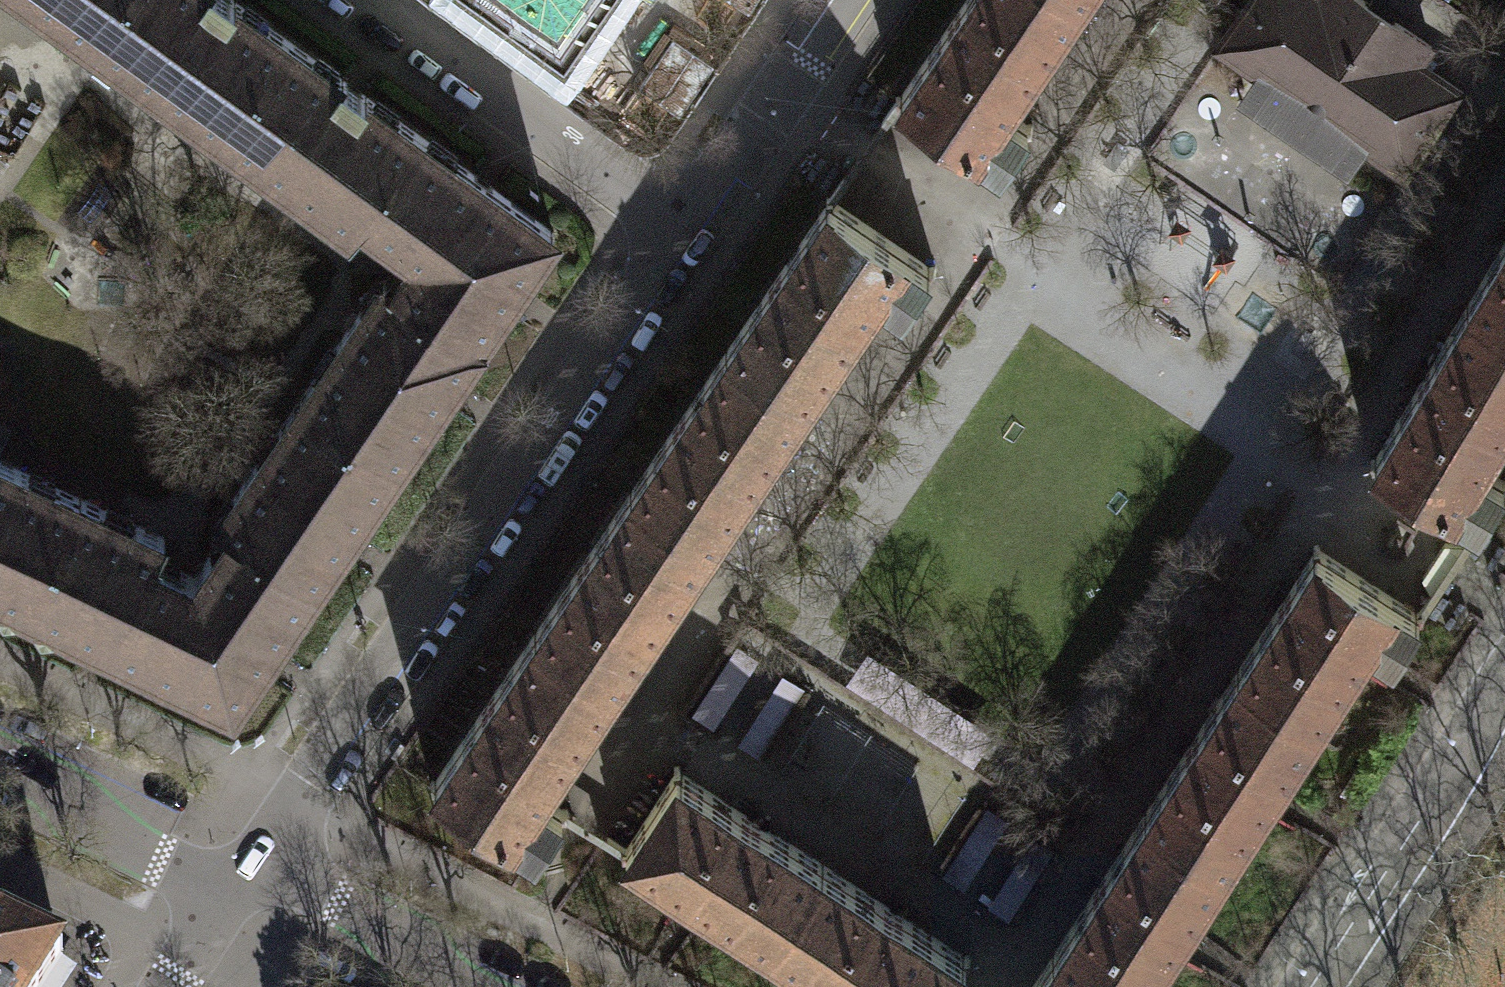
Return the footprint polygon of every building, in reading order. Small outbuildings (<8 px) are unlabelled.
[(119,0),(36,0),(90,39),(119,0)] [(289,40),(234,0),(119,0),(90,39),(221,133),(289,40)] [(565,53),(601,0),(487,0),(565,53)] [(1080,1),(1078,0),(966,0),(898,99),(1000,168),(1029,126),(1005,110),(1080,1)] [(1364,150),(1404,178),(1463,92),(1421,63),(1432,47),(1390,18),(1395,11),(1379,0),(1371,0),(1369,4),(1363,0),(1248,0),(1215,48),(1256,77),(1364,150)] [(360,216),(418,134),(289,40),(221,133),(350,228),(360,216)] [(1347,175),(1364,150),(1256,77),(1239,101),(1347,175)] [(390,283),(478,343),(555,232),(418,134),(360,216),(411,253),(390,283)] [(830,201),(727,351),(806,404),(857,329),(880,295),(904,311),(932,270),(909,254),(830,201)] [(1504,327),(1504,240),(1466,304),(1504,327)] [(300,398),(396,464),(478,343),(390,283),(382,278),(300,398)] [(1466,304),(1372,461),(1479,525),(1504,482),(1504,481),(1481,467),(1504,427),(1504,327),(1466,304)] [(758,475),(806,404),(727,351),(632,492),(710,545),(758,475)] [(228,527),(314,586),(396,464),(300,398),(218,520),(228,527)] [(81,498),(0,460),(0,593),(29,607),(81,498)] [(662,616),(710,545),(632,492),(535,633),(614,687),(662,616)] [(81,498),(29,607),(82,632),(112,645),(154,557),(163,537),(81,498)] [(314,586),(228,527),(194,576),(154,557),(112,645),(233,705),(273,646),(314,586)] [(1237,670),(1318,722),(1363,652),(1370,642),(1393,657),(1420,616),(1316,548),(1237,670)] [(563,762),(614,687),(535,633),(433,784),(512,837),(536,853),(565,811),(541,795),(563,762)] [(758,658),(737,644),(691,714),(712,728),(758,658)] [(994,733),(867,650),(845,683),(973,766),(994,733)] [(1144,812),(1225,865),(1272,793),(1318,722),(1237,670),(1144,812)] [(804,687),(782,673),(737,743),(759,757),(804,687)] [(698,898),(771,944),(822,865),(677,771),(625,851),(698,898)] [(1008,820),(987,806),(941,875),(963,889),(1008,820)] [(1225,865),(1144,812),(1052,955),(1101,986),(1146,986),(1179,936),(1225,865)] [(1054,849),(1032,835),(987,906),(1008,920),(1054,849)] [(822,865),(771,944),(837,986),(948,986),(967,958),(822,865)] [(62,956),(0,926),(0,986),(42,986),(62,956)] [(1052,955),(1031,986),(1101,986),(1052,955)]
